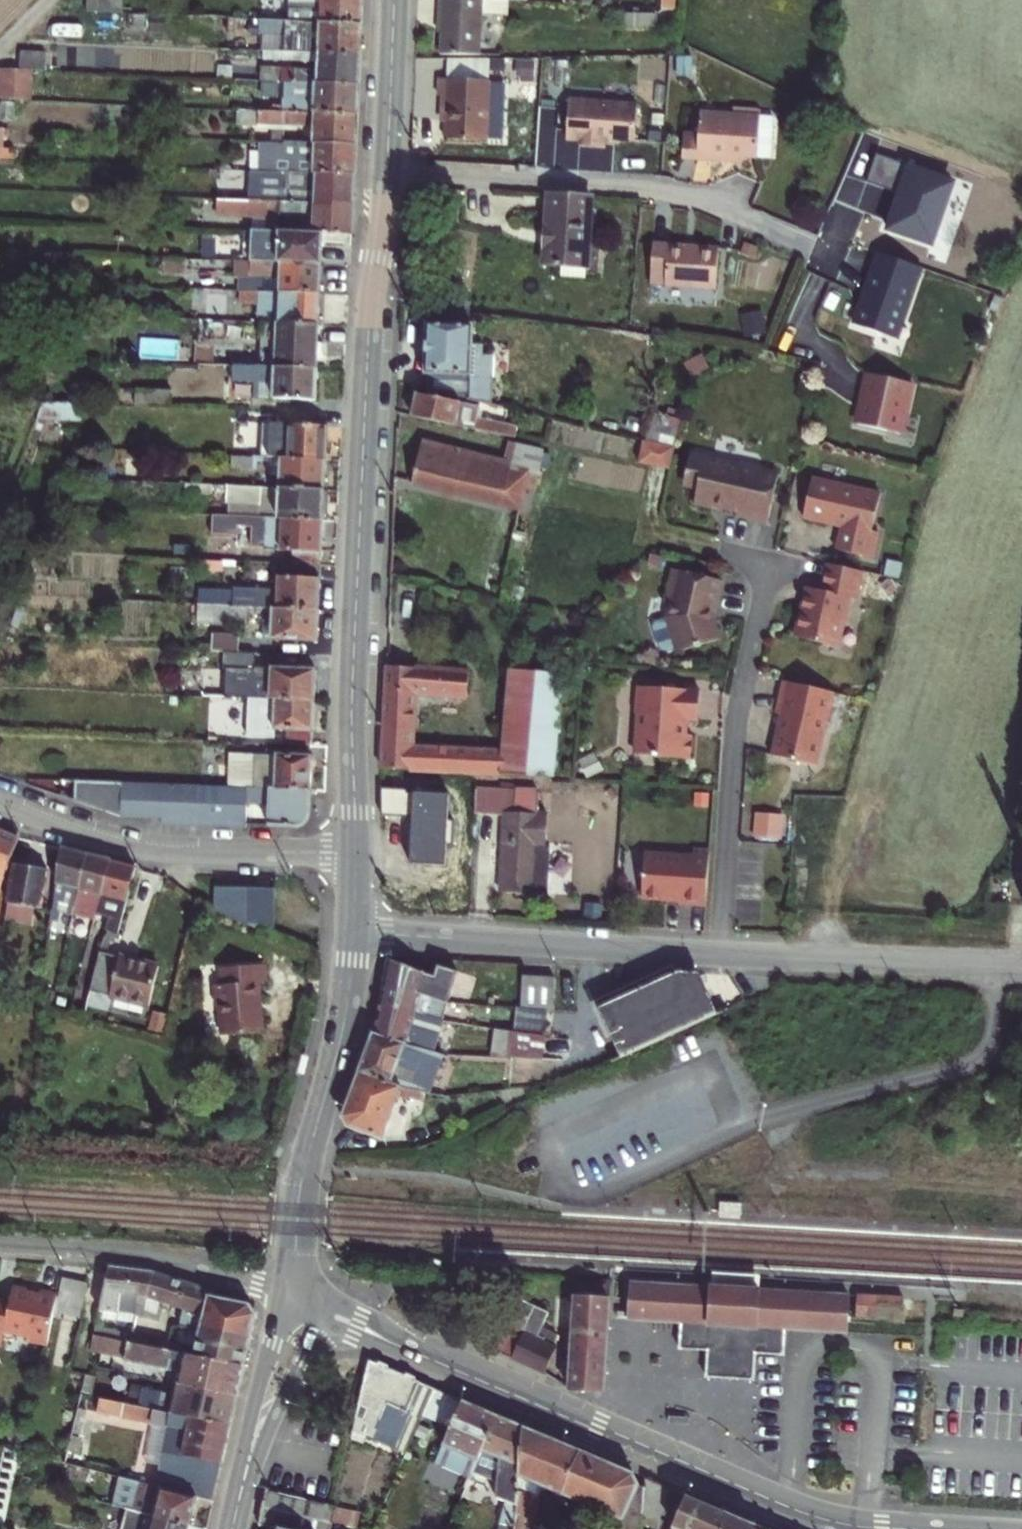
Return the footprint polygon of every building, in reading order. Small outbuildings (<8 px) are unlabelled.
[(127,16),(127,0),(92,0),(92,15),(127,16)] [(364,25),(365,0),(294,0),(293,23),(364,25)] [(438,40),(482,40),(482,0),(437,0),(438,40)] [(362,58),(364,25),(293,23),(267,21),(266,37),(274,37),(274,54),(306,56),(309,56),(362,58)] [(63,27),(62,45),(92,47),(92,29),(63,27)] [(506,50),(445,48),(444,128),(505,130),(506,50)] [(52,55),(26,54),(24,74),(33,74),(51,75),(52,55)] [(360,89),(362,58),(309,56),(306,56),(306,64),(322,65),(322,75),(288,73),(287,86),(322,87),(360,89)] [(1,87),(33,88),(33,74),(24,74),(2,73),(1,87)] [(565,81),(560,123),(635,133),(640,91),(565,81)] [(276,114),(359,118),(360,89),(322,87),(287,86),(286,107),(276,106),(276,114)] [(1,102),(32,103),(33,88),(1,87),(1,102)] [(680,143),(766,147),(767,99),(682,96),(680,143)] [(358,150),(359,118),(276,114),(260,114),(259,130),(315,132),(314,148),(358,150)] [(318,176),(357,177),(358,150),(314,148),(284,146),(263,145),(262,174),(283,175),(316,176),(318,176)] [(909,164),(885,232),(932,248),(956,180),(909,164)] [(316,206),(356,208),(357,177),(318,176),(316,176),(283,175),(262,174),(254,174),(253,203),(274,204),(282,204),(296,205),(316,206)] [(585,182),(546,181),(544,255),(584,256),(585,182)] [(295,220),(296,205),(282,204),(274,204),(273,215),(272,219),(295,220)] [(354,237),(356,208),(316,206),(296,205),(295,220),(295,234),(315,235),(324,235),(354,237)] [(712,277),(716,236),(652,231),(648,272),(712,277)] [(323,267),(324,235),(315,235),(295,234),(252,233),(251,252),(279,254),(278,265),(323,267)] [(921,267),(875,251),(850,322),(897,338),(921,267)] [(756,284),(762,261),(748,258),(743,281),(756,284)] [(322,298),(323,267),(278,265),(251,263),(250,282),(281,284),(281,296),(322,298)] [(250,282),(250,295),(281,296),(281,284),(250,282)] [(321,327),(322,298),(281,296),(250,295),(245,295),(226,294),(225,306),(245,307),(244,325),(283,326),(321,327)] [(472,313),(429,308),(423,374),(501,392),(502,386),(490,381),(496,344),(483,342),(488,326),(469,327),(472,313)] [(324,328),(321,327),(283,326),(282,362),(266,361),(265,371),(322,373),(324,328)] [(911,367),(865,356),(859,382),(862,383),(856,408),(900,418),(911,367)] [(321,403),(322,373),(265,371),(221,369),(220,383),(242,384),(245,384),(244,401),(321,403)] [(479,392),(416,378),(411,400),(493,417),(495,406),(477,402),(479,392)] [(145,392),(144,410),(180,411),(181,393),(145,392)] [(635,446),(669,453),(674,432),(640,424),(635,446)] [(505,447),(419,429),(410,473),(524,495),(528,475),(534,476),(543,434),(509,428),(505,447)] [(332,429),(267,430),(265,463),(278,464),(293,464),(330,466),(332,429)] [(737,452),(690,441),(685,466),(690,470),(697,473),(693,491),(711,496),(713,492),(736,499),(735,504),(766,511),(777,465),(763,461),(760,454),(742,449),(737,452)] [(260,463),(235,461),(235,474),(259,475),(260,463)] [(879,478),(813,462),(803,502),(842,512),(837,532),(874,541),(879,517),(870,515),(879,478)] [(329,497),(330,466),(293,464),(278,464),(278,470),(286,471),(285,495),(329,497)] [(327,527),(329,497),(285,495),(233,492),(231,510),(261,511),(260,524),(327,527)] [(325,571),(327,527),(260,524),(221,522),(219,541),(285,544),(285,556),(297,558),(296,570),(325,571)] [(804,571),(794,619),(837,628),(848,582),(856,584),(862,554),(827,546),(821,575),(804,571)] [(722,562),(674,552),(667,582),(672,588),(668,599),(680,634),(722,620),(715,601),(713,602),(711,595),(712,590),(716,591),(722,562)] [(212,553),(212,566),(242,567),(242,554),(212,553)] [(323,615),(325,571),(296,570),(295,582),(283,581),(281,614),(323,615)] [(232,602),(233,585),(202,585),(202,601),(232,602)] [(265,598),(239,596),(239,612),(253,613),(271,614),(271,605),(265,605),(265,598)] [(252,631),(253,613),(239,612),(204,611),(202,611),(201,628),(252,631)] [(322,647),(323,615),(281,614),(278,614),(276,637),(267,637),(266,645),(322,647)] [(244,639),(218,638),(217,656),(228,657),(243,658),(244,639)] [(467,682),(468,656),(387,653),(381,751),(528,758),(538,662),(486,659),(473,735),(412,730),(419,679),(467,682)] [(258,658),(243,658),(228,657),(227,671),(258,673),(258,658)] [(834,676),(782,664),(774,697),(780,698),(771,739),(818,749),(834,676)] [(698,675),(641,671),(635,675),(634,693),(638,697),(635,739),(688,743),(689,720),(683,719),(684,704),(695,704),(698,675)] [(224,691),(207,690),(207,702),(272,704),(318,706),(319,674),(266,672),(265,678),(274,678),(273,688),(265,688),(225,685),(224,691)] [(274,678),(265,678),(265,688),(273,688),(274,678)] [(316,749),(318,706),(272,704),(272,711),(279,712),(278,735),(290,736),(290,748),(316,749)] [(318,760),(256,759),(255,794),(317,795),(318,760)] [(542,779),(477,774),(475,798),(506,801),(500,873),(555,878),(556,858),(550,857),(552,833),(546,832),(549,798),(540,798),(542,779)] [(410,862),(447,864),(450,792),(383,789),(381,815),(412,816),(410,862)] [(315,822),(317,795),(255,794),(62,790),(62,803),(121,824),(157,823),(157,832),(254,833),(254,812),(274,812),(274,832),(306,833),(315,822)] [(757,836),(786,836),(787,810),(758,810),(757,836)] [(0,818),(0,896),(9,861),(21,826),(0,818)] [(692,833),(645,829),(642,874),(666,876),(666,871),(679,872),(679,879),(706,882),(710,826),(693,824),(692,833)] [(64,838),(56,895),(70,897),(74,875),(82,877),(90,844),(64,838)] [(90,844),(82,877),(106,884),(115,850),(90,844)] [(115,850),(106,884),(131,890),(139,857),(134,855),(115,850)] [(52,857),(18,851),(11,892),(44,898),(52,857)] [(248,874),(216,870),(213,894),(245,911),(246,902),(247,888),(248,874)] [(248,874),(247,888),(275,892),(277,877),(248,874)] [(247,888),(246,902),(274,906),(275,892),(247,888)] [(246,902),(245,911),(258,917),(273,919),(274,906),(246,902)] [(164,954),(101,940),(92,981),(154,995),(164,954)] [(444,966),(403,952),(397,955),(392,977),(460,986),(464,954),(446,952),(444,966)] [(698,956),(610,1002),(636,1053),(725,1008),(698,956)] [(274,960),(229,961),(230,978),(223,978),(223,996),(229,996),(230,1027),(269,1025),(267,976),(275,976),(274,960)] [(565,966),(530,961),(527,995),(557,998),(561,999),(565,966)] [(460,986),(392,977),(388,997),(424,1003),(457,1008),(460,986)] [(522,994),(523,1020),(558,1026),(557,998),(527,995),(522,994)] [(424,1003),(388,997),(380,1026),(437,1046),(442,1031),(421,1022),(424,1003)] [(510,1018),(506,1050),(520,1050),(523,1020),(510,1018)] [(523,1020),(520,1050),(555,1052),(558,1026),(523,1020)] [(437,1046),(380,1026),(367,1063),(412,1080),(445,1092),(461,1047),(437,1046)] [(412,1080),(367,1063),(350,1108),(355,1119),(393,1132),(412,1080)] [(721,1203),(721,1217),(742,1218),(742,1204),(721,1203)] [(108,1263),(99,1310),(110,1312),(112,1305),(122,1306),(125,1292),(141,1296),(140,1300),(151,1302),(152,1293),(156,1268),(145,1266),(108,1263)] [(156,1268),(152,1293),(164,1296),(205,1308),(210,1289),(210,1284),(165,1270),(156,1268)] [(80,1275),(67,1272),(62,1297),(73,1300),(86,1303),(91,1277),(80,1275)] [(61,1288),(43,1284),(42,1289),(32,1287),(29,1283),(16,1280),(13,1295),(0,1292),(0,1337),(4,1338),(7,1326),(29,1330),(33,1337),(50,1340),(61,1288)] [(699,1289),(631,1285),(630,1305),(629,1323),(682,1326),(681,1350),(709,1351),(707,1379),(725,1380),(752,1381),(753,1355),(785,1357),(786,1330),(848,1333),(850,1296),(746,1291),(729,1290),(699,1289)] [(205,1308),(202,1325),(252,1334),(259,1305),(253,1297),(210,1289),(205,1308)] [(866,1289),(865,1300),(906,1304),(907,1293),(866,1289)] [(509,1325),(497,1353),(546,1375),(558,1349),(536,1339),(548,1313),(516,1298),(504,1323),(509,1325)] [(575,1298),(568,1390),(602,1393),(609,1301),(575,1298)] [(140,1300),(138,1314),(148,1316),(151,1302),(140,1300)] [(202,1325),(197,1353),(245,1362),(252,1334),(202,1325)] [(134,1331),(132,1340),(168,1347),(171,1336),(135,1328),(134,1331)] [(126,1329),(124,1338),(132,1340),(134,1331),(126,1329)] [(94,1332),(91,1348),(103,1351),(107,1335),(94,1332)] [(107,1335),(103,1351),(115,1353),(118,1337),(107,1335)] [(171,1336),(168,1347),(187,1351),(189,1339),(171,1336)] [(118,1337),(115,1353),(125,1355),(125,1358),(182,1369),(187,1351),(168,1347),(132,1340),(124,1338),(118,1337)] [(182,1369),(181,1376),(239,1389),(245,1362),(197,1353),(187,1351),(182,1369)] [(434,1382),(369,1355),(356,1412),(364,1414),(368,1421),(364,1428),(395,1442),(407,1414),(418,1418),(420,1414),(434,1382)] [(78,1371),(72,1400),(80,1403),(82,1393),(86,1373),(78,1371)] [(99,1375),(86,1373),(82,1393),(94,1395),(99,1375)] [(497,1410),(434,1382),(420,1414),(451,1427),(437,1458),(470,1473),(483,1443),(497,1410)] [(146,1385),(142,1404),(155,1407),(159,1388),(146,1385)] [(210,1390),(181,1385),(174,1410),(204,1416),(210,1390)] [(210,1390),(204,1416),(231,1422),(237,1396),(210,1390)] [(72,1400),(66,1432),(74,1434),(80,1403),(72,1400)] [(127,1401),(125,1414),(192,1428),(190,1439),(168,1434),(166,1446),(176,1449),(170,1480),(168,1487),(200,1494),(214,1497),(223,1460),(231,1422),(204,1416),(174,1410),(155,1407),(142,1404),(131,1402),(127,1401)] [(523,1421),(497,1410),(483,1443),(500,1449),(498,1489),(505,1515),(504,1522),(514,1525),(523,1421)] [(523,1421),(514,1525),(514,1528),(527,1528),(540,1478),(559,1487),(578,1445),(523,1421)] [(66,1432),(59,1461),(68,1463),(74,1434),(66,1432)] [(578,1445),(559,1487),(616,1511),(614,1528),(640,1528),(641,1518),(643,1482),(638,1482),(633,1468),(578,1445)] [(18,1452),(4,1450),(0,1482),(0,1521),(9,1522),(18,1452)] [(422,1479),(448,1486),(453,1470),(427,1463),(422,1479)] [(645,1472),(643,1482),(641,1518),(658,1520),(667,1482),(645,1472)] [(116,1506),(131,1510),(154,1516),(192,1525),(200,1494),(168,1487),(124,1477),(116,1506)] [(335,1500),(267,1486),(263,1500),(331,1515),(335,1500)] [(685,1490),(668,1528),(716,1528),(725,1507),(685,1490)] [(278,1522),(276,1528),(328,1528),(331,1517),(331,1515),(263,1500),(259,1518),(278,1522)] [(725,1507),(716,1528),(750,1528),(754,1519),(725,1507)] [(126,1528),(191,1528),(192,1525),(154,1516),(131,1510),(126,1528)] [(331,1517),(328,1528),(344,1528),(346,1521),(331,1517)] [(754,1519),(750,1528),(777,1528),(754,1519)]
